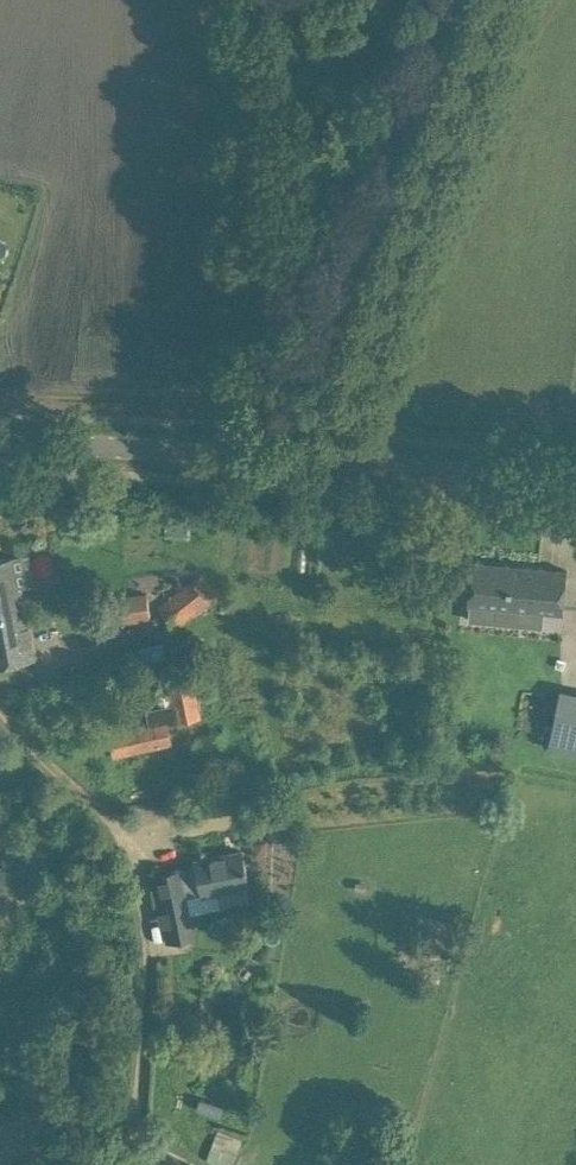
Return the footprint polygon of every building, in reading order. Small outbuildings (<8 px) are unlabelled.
[(13,662),(36,658),(26,607),(21,584),(18,585),(12,555),(0,557),(0,665),(13,662)] [(518,623),(519,608),(563,612),(568,569),(472,560),(468,603),(497,606),(495,621),(518,623)] [(201,574),(159,607),(174,625),(215,591),(201,574)] [(93,624),(151,617),(147,593),(90,600),(93,624)] [(151,724),(110,733),(118,769),(178,757),(170,722),(184,719),(200,716),(192,677),(170,681),(174,701),(147,707),(151,724)] [(561,690),(549,746),(575,752),(575,693),(561,690)] [(249,883),(247,873),(242,850),(196,859),(197,865),(194,866),(163,872),(158,873),(162,897),(170,939),(193,934),(186,896),(202,893),(217,890),(220,906),(248,901),(245,884),(249,883)] [(242,1138),(218,1129),(211,1145),(206,1159),(217,1164),(233,1164),(237,1154),(242,1138)]
